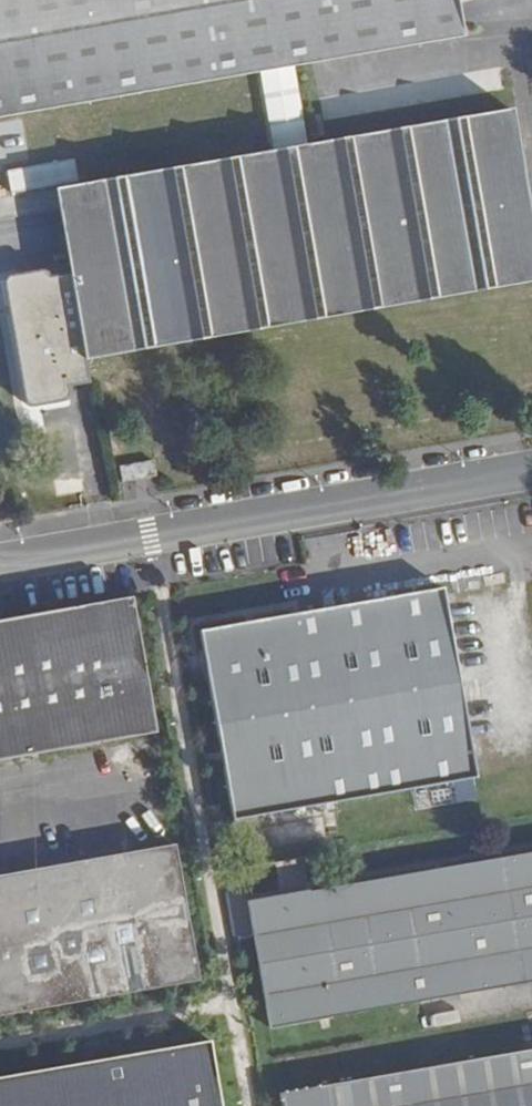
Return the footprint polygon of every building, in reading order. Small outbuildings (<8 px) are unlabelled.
[(463,40),(456,0),(0,0),(0,121),(463,40)] [(71,189),(86,273),(62,277),(19,284),(18,278),(6,280),(2,282),(0,285),(0,287),(0,290),(3,306),(7,306),(19,377),(12,378),(16,397),(17,402),(20,407),(23,409),(28,408),(54,404),(58,402),(61,399),(62,396),(61,388),(80,385),(76,361),(531,283),(531,240),(510,111),(338,141),(217,163),(71,189)] [(86,273),(71,189),(47,193),(62,277),(86,273)] [(154,462),(122,467),(124,481),(156,476),(154,462)] [(440,587),(196,630),(230,819),(473,777),(440,587)] [(129,594),(0,618),(0,759),(153,733),(129,594)] [(0,876),(0,1012),(203,977),(180,845),(0,876)] [(245,902),(267,1028),(531,982),(531,851),(245,902)] [(208,1040),(0,1076),(0,1105),(219,1105),(208,1040)] [(277,1091),(280,1105),(531,1105),(531,1046),(277,1091)]
